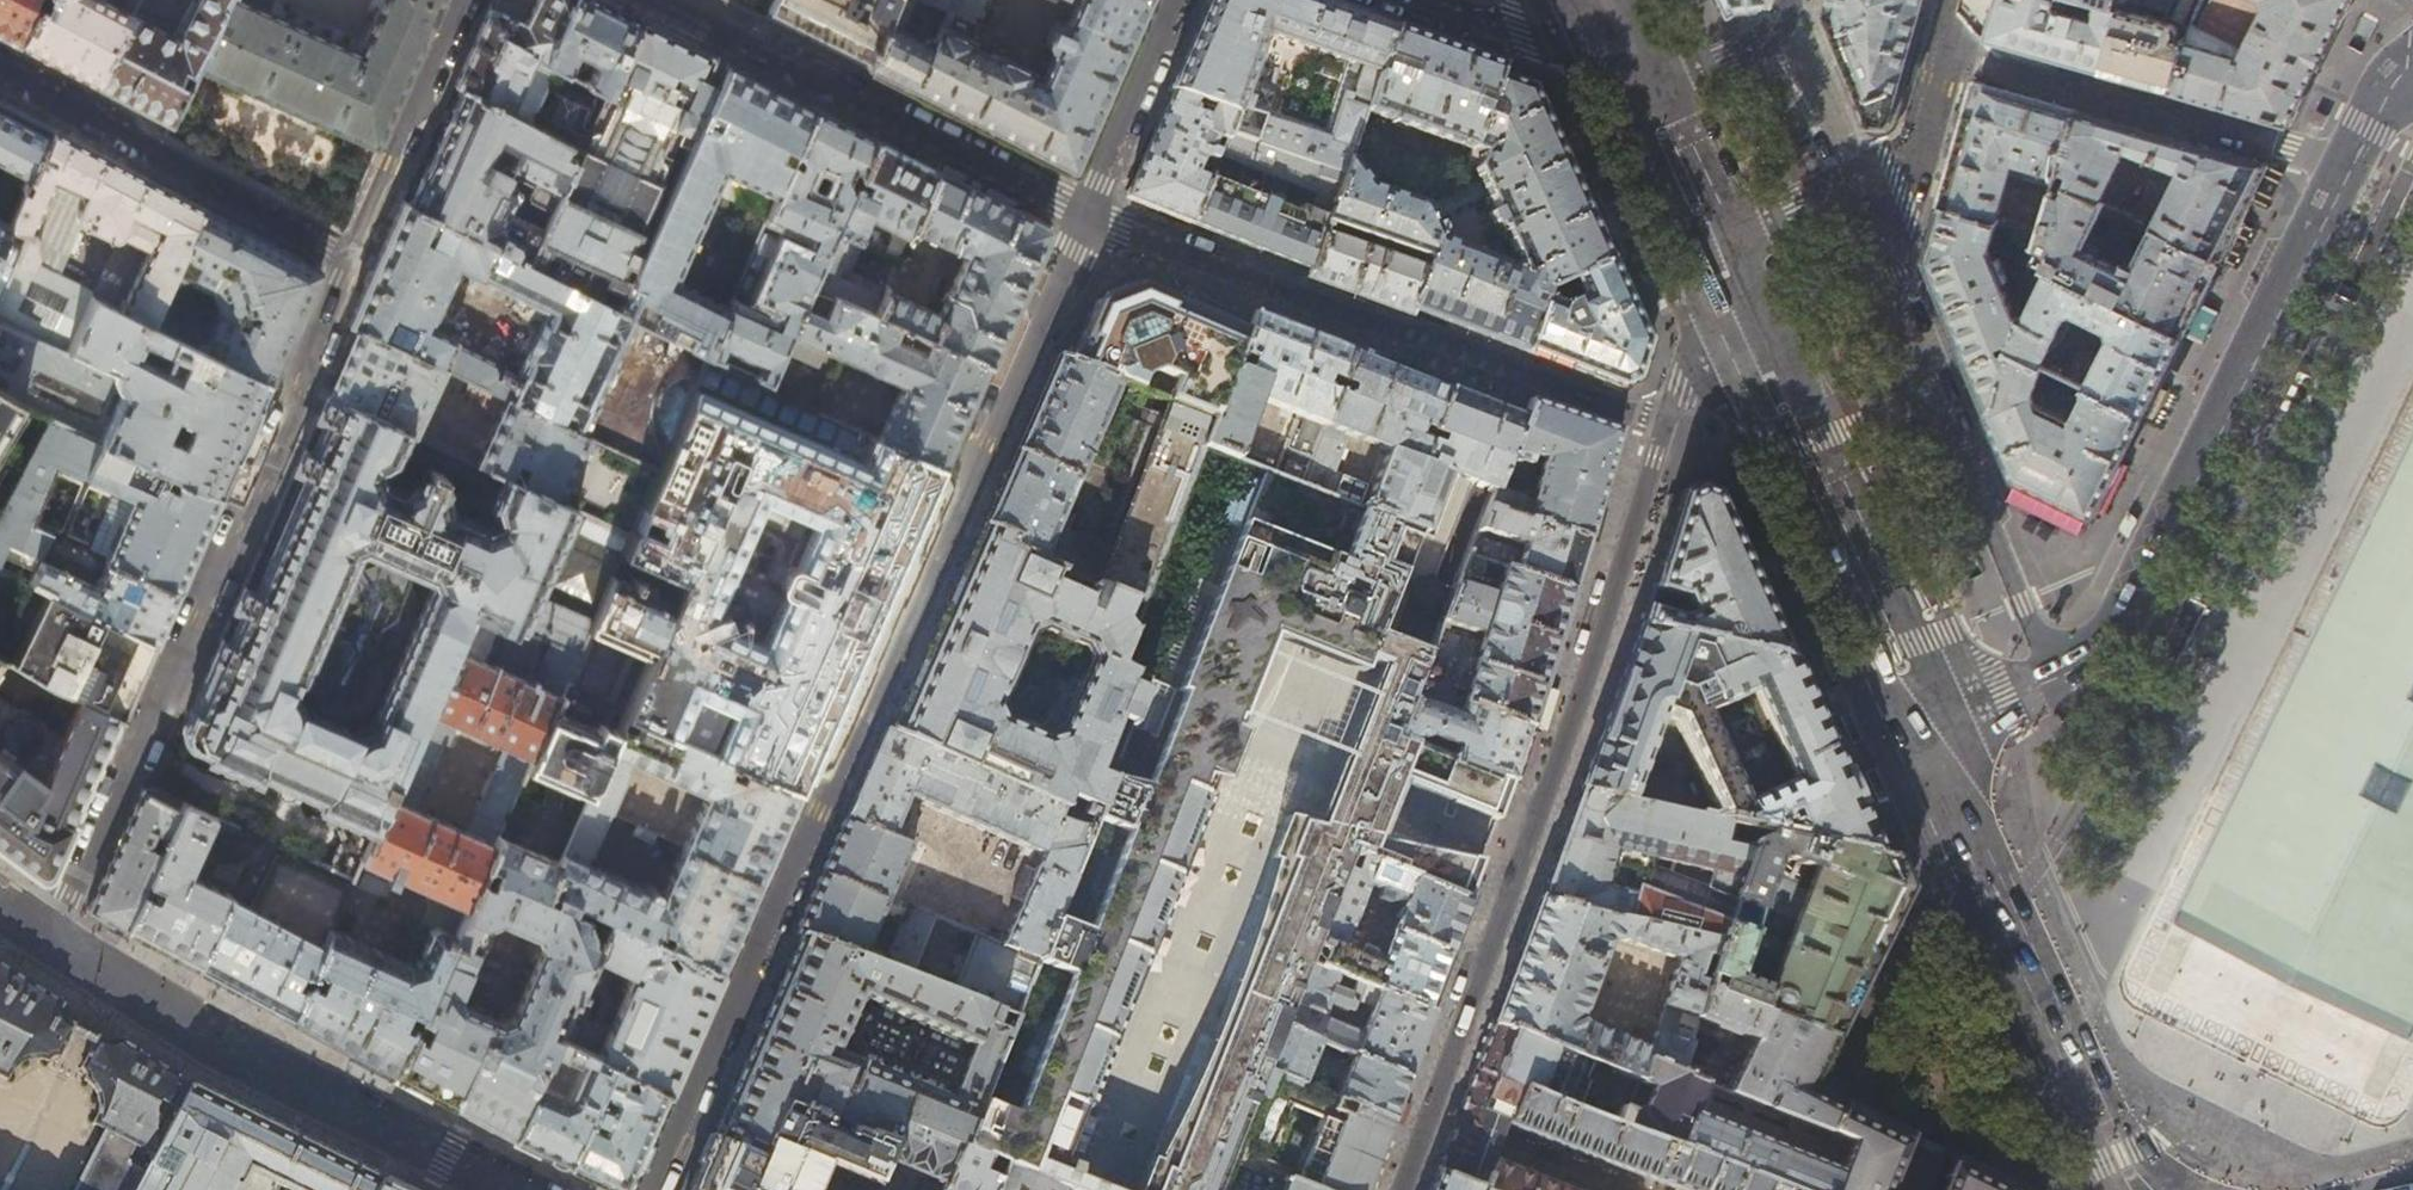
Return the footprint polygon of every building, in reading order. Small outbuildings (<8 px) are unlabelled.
[(21,44),(44,0),(0,0),(0,33),(21,44)] [(21,44),(36,53),(71,71),(95,84),(131,16),(99,0),(44,0),(21,44)] [(228,0),(192,0),(194,7),(177,40),(138,20),(139,12),(134,10),(131,16),(95,84),(128,101),(171,123),(183,97),(228,0)] [(183,97),(207,107),(219,81),(375,148),(384,130),(425,37),(441,0),(384,0),(361,52),(267,11),(272,0),(228,0),(183,97)] [(473,43),(454,85),(461,89),(580,150),(587,134),(584,130),(580,123),(590,100),(566,86),(568,82),(570,78),(569,78),(540,63),(568,0),(534,0),(523,23),(491,9),(495,0),(492,0),(473,43)] [(640,21),(608,5),(599,0),(568,0),(540,63),(569,78),(570,75),(564,72),(574,52),(593,63),(585,80),(583,80),(581,83),(604,96),(640,21)] [(774,0),(757,0),(753,7),(767,14),(768,13),(774,0)] [(768,13),(791,24),(868,63),(894,0),(774,0),(768,13)] [(868,63),(866,68),(1071,172),(1073,171),(1120,65),(1149,0),(1076,0),(1068,20),(1066,20),(1065,23),(1062,22),(1060,22),(1058,22),(1057,23),(1055,25),(1054,26),(1053,27),(1048,38),(1049,40),(1048,41),(1047,43),(1047,47),(1050,51),(1052,52),(1052,54),(1053,54),(1040,83),(1028,77),(1030,71),(1029,68),(994,53),(990,54),(969,44),(988,0),(894,0),(868,63)] [(1174,91),(1235,113),(1227,134),(1344,175),(1354,145),(1365,112),(1395,26),(1322,0),(1207,0),(1193,33),(1168,89),(1174,91)] [(1825,14),(1844,61),(1870,125),(1888,125),(1909,49),(1923,0),(1828,0),(1825,14)] [(2112,9),(2082,0),(1997,0),(1986,39),(2101,72),(2117,11),(2112,9)] [(2112,9),(2115,0),(2082,0),(2112,9)] [(2127,0),(2115,0),(2112,9),(2117,11),(2101,72),(2169,91),(2185,41),(2186,42),(2189,30),(2183,28),(2162,22),(2167,13),(2141,4),(2127,0)] [(2141,4),(2167,13),(2174,0),(2142,0),(2141,4)] [(2167,13),(2162,22),(2183,28),(2188,19),(2191,20),(2201,0),(2174,0),(2167,13)] [(2258,1),(2261,9),(2238,56),(2233,55),(2234,52),(2216,46),(2214,49),(2186,42),(2185,41),(2169,91),(2287,125),(2323,52),(2349,0),(2256,0),(2258,1)] [(682,42),(640,21),(604,96),(606,96),(597,113),(587,134),(580,150),(551,207),(540,231),(525,262),(615,308),(722,73),(711,65),(713,61),(712,57),(682,42)] [(1443,43),(1395,26),(1365,112),(1395,122),(1394,126),(1407,131),(1409,127),(1471,150),(1498,75),(1502,63),(1443,43)] [(726,65),(722,73),(615,308),(636,319),(707,354),(727,309),(685,289),(737,177),(776,196),(813,109),(770,87),(726,65)] [(1531,87),(1498,75),(1471,150),(1482,154),(1476,171),(1495,212),(1488,215),(1493,226),(1496,225),(1499,231),(1503,229),(1520,266),(1528,283),(1547,290),(1547,289),(1555,286),(1610,261),(1567,167),(1531,87)] [(568,85),(568,82),(566,86),(590,100),(580,123),(584,130),(587,134),(597,113),(588,109),(592,99),(570,87),(568,85)] [(2053,186),(2055,181),(2077,111),(1974,82),(1956,149),(1940,203),(1998,221),(2002,208),(1999,207),(2008,173),(2053,186)] [(551,207),(580,150),(461,89),(459,93),(458,92),(436,143),(439,145),(424,172),(410,205),(525,262),(540,231),(505,214),(514,194),(512,187),(511,186),(516,176),(531,184),(527,193),(530,200),(530,201),(544,206),(547,205),(551,207)] [(1192,223),(1227,134),(1235,113),(1174,91),(1173,92),(1155,133),(1126,198),(1142,204),(1192,223)] [(51,128),(0,101),(0,163),(28,178),(51,128)] [(754,297),(779,309),(772,324),(729,305),(727,309),(707,354),(716,358),(722,346),(761,364),(755,376),(767,382),(810,286),(834,232),(873,139),(839,122),(813,109),(776,196),(767,217),(810,236),(803,251),(779,241),(754,297)] [(2077,111),(2055,181),(2099,202),(2125,150),(2180,171),(2152,228),(2219,262),(2240,219),(2267,165),(2077,111)] [(23,236),(18,248),(19,249),(0,291),(0,324),(64,354),(90,296),(150,325),(174,271),(203,208),(129,169),(51,128),(28,178),(6,224),(5,227),(23,236)] [(1327,220),(1344,175),(1227,134),(1192,223),(1248,245),(1309,268),(1310,269),(1327,220)] [(904,155),(873,139),(834,232),(871,249),(882,224),(907,235),(911,226),(936,171),(904,155)] [(1378,177),(1354,145),(1344,175),(1327,220),(1431,258),(1413,310),(1470,332),(1524,353),(1543,301),(1547,290),(1528,283),(1520,266),(1510,267),(1440,240),(1438,235),(1443,234),(1444,231),(1442,224),(1438,223),(1434,224),(1426,207),(1369,187),(1379,178),(1378,177)] [(936,171),(911,226),(963,253),(936,314),(905,300),(907,293),(886,284),(897,260),(871,249),(834,232),(810,286),(831,295),(833,293),(870,310),(870,313),(987,365),(1015,302),(1048,227),(986,196),(936,171)] [(2055,181),(2053,186),(2040,228),(2039,233),(2030,261),(2033,262),(2076,284),(2091,252),(2084,249),(2105,205),(2099,202),(2055,181)] [(373,267),(348,324),(355,327),(441,366),(505,397),(582,433),(595,404),(594,403),(621,346),(623,346),(636,319),(615,308),(525,262),(410,205),(402,202),(373,267)] [(1998,221),(1940,203),(1930,239),(1924,259),(1949,320),(1988,416),(2008,352),(2028,280),(2014,276),(2003,281),(1991,248),(1993,238),(2015,246),(2011,257),(2020,261),(2019,267),(2030,272),(2033,262),(2030,261),(2039,233),(2026,229),(1998,221)] [(199,349),(268,382),(270,383),(291,336),(320,272),(319,270),(292,255),(255,236),(222,219),(203,208),(174,271),(211,288),(218,310),(199,349)] [(1327,220),(1310,269),(1306,280),(1349,296),(1410,318),(1413,310),(1431,258),(1327,220)] [(2027,223),(2026,229),(2039,233),(2040,228),(2027,223)] [(2198,304),(2219,262),(2152,228),(2134,265),(2125,261),(2122,267),(2091,252),(2076,284),(2182,337),(2198,304)] [(19,249),(18,248),(0,238),(0,291),(19,249)] [(1610,261),(1555,286),(1562,304),(1561,307),(1543,301),(1524,353),(1562,367),(1619,389),(1635,382),(1641,363),(1648,343),(1630,304),(1610,261)] [(2076,284),(2033,262),(2030,272),(2028,280),(2008,352),(2040,368),(2065,317),(2072,315),(2108,332),(2110,341),(2085,389),(2142,417),(2162,378),(2182,337),(2076,284)] [(1085,328),(1070,362),(1131,386),(1139,389),(1144,377),(1157,372),(1178,380),(1170,400),(1214,418),(1249,331),(1200,310),(1141,284),(1097,301),(1085,328)] [(965,415),(987,365),(870,313),(870,310),(833,293),(831,295),(810,286),(767,382),(764,388),(812,410),(836,354),(902,383),(877,439),(941,468),(965,415)] [(150,325),(90,296),(64,354),(0,324),(0,392),(19,403),(34,413),(47,419),(216,498),(229,469),(268,382),(199,349),(150,325)] [(1256,312),(1249,331),(1214,418),(1203,447),(1235,460),(1256,406),(1262,408),(1264,403),(1295,415),(1272,475),(1300,485),(1353,349),(1303,330),(1256,312)] [(410,433),(441,366),(355,327),(340,361),(326,395),(407,432),(410,433)] [(1396,523),(1450,387),(1401,368),(1353,349),(1300,485),(1396,523)] [(2040,368),(2008,352),(1988,416),(2000,447),(2013,478),(2092,518),(2117,468),(2142,417),(2085,389),(2076,384),(2071,395),(2072,399),(2081,403),(2066,432),(2057,428),(2045,396),(2035,392),(2043,369),(2040,368)] [(621,552),(629,556),(682,580),(671,604),(623,713),(800,791),(835,709),(941,468),(877,439),(812,410),(764,388),(767,382),(755,376),(716,358),(707,354),(643,503),(670,515),(668,521),(672,523),(663,543),(631,530),(629,534),(621,552)] [(1131,386),(1070,362),(1056,356),(1043,386),(1024,431),(1085,458),(1101,424),(1112,429),(1123,403),(1131,386)] [(1131,386),(1123,403),(1137,409),(1144,391),(1139,389),(1131,386)] [(1483,400),(1450,387),(1396,523),(1471,551),(1488,507),(1494,490),(1507,459),(1524,417),(1523,416),(1483,400)] [(19,403),(0,392),(0,434),(19,403)] [(1153,394),(1146,412),(1162,417),(1111,551),(1067,531),(1051,567),(1142,605),(1203,447),(1214,418),(1170,400),(1153,394)] [(394,461),(407,432),(326,395),(320,407),(316,417),(298,460),(270,524),(249,572),(225,628),(196,693),(181,729),(181,734),(182,738),(184,742),(186,745),(189,747),(206,754),(205,758),(220,765),(218,770),(224,773),(226,768),(234,772),(232,776),(239,779),(241,774),(255,780),(257,775),(270,780),(268,784),(275,787),(274,789),(296,798),(297,796),(305,800),(307,795),(321,801),(318,808),(334,816),(332,817),(334,822),(337,821),(341,831),(338,832),(341,837),(343,836),(339,843),(337,843),(330,859),(332,860),(329,867),(348,886),(356,866),(396,776),(470,611),(513,630),(515,626),(578,651),(596,611),(549,588),(545,579),(568,528),(576,509),(558,501),(499,474),(486,503),(489,517),(479,521),(443,506),(444,501),(444,499),(442,496),(441,494),(439,493),(443,485),(447,487),(451,476),(427,465),(425,470),(418,473),(414,479),(410,479),(407,480),(396,474),(400,464),(394,461)] [(587,435),(582,433),(505,397),(475,463),(499,474),(558,501),(587,435)] [(1524,417),(1507,459),(1514,461),(1510,478),(1522,482),(1525,473),(1532,472),(1533,467),(1540,468),(1530,502),(1494,490),(1488,507),(1586,540),(1589,541),(1603,492),(1620,433),(1618,430),(1568,412),(1531,400),(1524,417)] [(0,511),(0,569),(29,583),(52,539),(53,537),(33,527),(59,466),(131,498),(104,560),(175,592),(194,548),(216,498),(47,419),(0,511)] [(1019,441),(1015,451),(1076,480),(1077,481),(1087,458),(1085,458),(1024,431),(1019,441)] [(1373,849),(1397,786),(1493,824),(1507,782),(1452,759),(1413,745),(1397,740),(1419,682),(1468,557),(1471,551),(1396,523),(1300,485),(1272,475),(1235,460),(1203,447),(1142,605),(1119,666),(1150,681),(1133,725),(1132,728),(1146,734),(1141,745),(1141,747),(1142,749),(1164,758),(1163,761),(1164,764),(1167,768),(1164,777),(1120,759),(1118,763),(1154,776),(1141,807),(1133,804),(1128,815),(1101,805),(1095,820),(1089,834),(1072,877),(1101,889),(1090,916),(1082,912),(1075,913),(1070,925),(1055,919),(1043,949),(1062,957),(1060,962),(1060,964),(1063,967),(1057,981),(1051,978),(1047,969),(1037,965),(1021,1005),(1047,1016),(1031,1056),(1005,1045),(963,1149),(1005,1167),(1062,1189),(1069,1189),(1057,1184),(1071,1148),(1116,1035),(1152,943),(1190,847),(1230,745),(1163,718),(1205,613),(1252,632),(1292,648),(1304,653),(1300,663),(1327,674),(1332,664),(1348,671),(1373,682),(1334,777),(1320,813),(1312,834),(1298,832),(1272,895),(1266,911),(1244,902),(1222,956),(1192,1032),(1158,1119),(1179,1128),(1208,1139),(1188,1189),(1221,1189),(1233,1160),(1268,1072),(1285,1028),(1312,963),(1348,871),(1354,854),(1362,858),(1466,898),(1478,867),(1373,849)] [(2384,1097),(2412,1037),(2412,450),(2255,771),(2245,792),(2184,915),(2151,983),(2265,1039),(2384,1097)] [(1009,549),(1051,567),(1067,531),(1072,518),(1061,514),(1076,480),(1015,451),(995,495),(982,524),(1014,538),(1009,549)] [(1751,570),(1716,493),(1698,487),(1682,495),(1661,560),(1653,588),(1680,596),(1680,618),(1647,607),(1641,624),(1792,659),(1751,570)] [(1586,540),(1488,507),(1471,551),(1468,557),(1504,569),(1571,591),(1578,568),(1586,540)] [(579,533),(568,528),(545,579),(549,588),(596,611),(621,552),(629,534),(586,514),(579,533)] [(912,683),(890,733),(1066,808),(1095,820),(1101,805),(1112,778),(1099,773),(1120,721),(1133,725),(1150,681),(1119,666),(1142,605),(1051,567),(1009,549),(1014,538),(982,524),(932,639),(912,683)] [(52,539),(29,583),(151,646),(164,617),(175,592),(104,560),(52,539)] [(526,770),(572,790),(573,788),(588,795),(623,713),(671,604),(652,595),(653,594),(653,592),(652,590),(650,587),(650,584),(641,580),(640,582),(634,580),(630,586),(619,580),(629,556),(621,552),(596,611),(578,651),(526,770)] [(1419,682),(1464,698),(1465,699),(1463,704),(1529,729),(1550,659),(1571,591),(1504,569),(1468,557),(1419,682)] [(0,569),(0,657),(1,658),(18,700),(45,684),(60,691),(75,698),(119,720),(136,681),(151,646),(29,583),(0,569)] [(526,770),(578,651),(515,626),(513,630),(470,611),(396,776),(421,786),(440,742),(445,744),(454,723),(505,746),(467,833),(493,845),(497,835),(517,790),(522,778),(526,770)] [(1614,695),(1580,789),(1655,806),(1758,828),(1881,854),(1828,738),(1792,659),(1641,624),(1614,695)] [(1465,699),(1464,698),(1419,682),(1397,740),(1413,745),(1415,738),(1423,740),(1425,739),(1426,737),(1456,748),(1452,759),(1507,782),(1512,782),(1521,754),(1529,729),(1463,704),(1465,699)] [(119,720),(75,698),(60,691),(54,705),(45,719),(44,718),(44,717),(28,705),(26,705),(18,700),(16,703),(0,736),(0,850),(37,876),(39,877),(42,877),(48,875),(52,872),(119,720)] [(16,703),(0,692),(0,736),(16,703)] [(623,713),(588,795),(584,802),(608,812),(628,769),(627,768),(631,759),(704,793),(681,845),(760,880),(779,837),(800,791),(623,713)] [(1089,834),(1060,822),(1066,808),(890,733),(885,731),(842,828),(795,933),(801,935),(910,977),(932,917),(889,899),(914,844),(894,835),(910,797),(1040,854),(1002,946),(976,936),(951,993),(1001,1012),(1016,1018),(1021,1005),(1037,965),(1043,949),(1055,919),(1072,877),(1089,834)] [(421,786),(396,776),(356,866),(383,878),(386,871),(442,896),(429,927),(436,924),(455,933),(493,845),(467,833),(411,808),(421,786)] [(522,778),(517,790),(529,795),(534,783),(522,778)] [(179,811),(182,804),(183,802),(155,788),(144,788),(141,787),(139,791),(179,811)] [(1559,845),(1539,897),(1643,923),(1721,941),(1734,900),(1758,828),(1655,806),(1580,789),(1560,841),(1559,845)] [(123,928),(162,849),(179,811),(139,791),(113,848),(85,909),(100,918),(110,924),(111,921),(123,928)] [(589,856),(608,812),(584,802),(558,862),(547,888),(575,901),(609,917),(650,937),(655,928),(668,933),(665,944),(721,970),(739,927),(760,880),(681,845),(658,899),(653,897),(654,893),(653,891),(650,889),(647,890),(646,893),(584,864),(588,856),(589,856)] [(162,849),(123,928),(197,968),(229,893),(187,873),(206,828),(248,846),(253,835),(182,804),(179,811),(162,849)] [(1886,811),(1883,812),(1883,814),(1882,817),(1885,825),(1889,826),(1890,828),(1893,827),(1892,825),(1894,820),(1891,814),(1887,812),(1886,811)] [(630,834),(651,843),(655,833),(634,824),(630,834)] [(1876,956),(1908,890),(1908,889),(1907,889),(1906,888),(1906,887),(1907,886),(1901,873),(1894,856),(1881,854),(1758,828),(1734,900),(1876,956)] [(497,835),(493,845),(455,933),(393,1073),(417,1085),(452,1104),(453,1104),(482,1039),(543,1066),(550,1051),(556,1037),(557,1036),(559,1031),(574,997),(575,995),(592,957),(597,944),(590,941),(591,937),(591,935),(591,930),(590,926),(587,922),(585,920),(582,917),(577,915),(570,914),(575,901),(547,888),(558,862),(497,835)] [(330,926),(348,886),(275,853),(251,906),(230,895),(230,893),(229,892),(229,893),(197,968),(248,995),(290,1017),(330,926)] [(1362,858),(1355,874),(1348,871),(1312,963),(1428,1010),(1429,1008),(1451,948),(1469,900),(1466,898),(1362,858)] [(1492,1023),(1616,1072),(1638,1081),(1645,1058),(1679,1072),(1697,1016),(1706,986),(1710,975),(1721,941),(1643,923),(1539,897),(1517,955),(1492,1023)] [(1876,956),(1734,900),(1721,941),(1710,975),(1721,979),(1718,990),(1835,1038),(1852,1005),(1870,969),(1876,956)] [(665,944),(650,937),(609,917),(597,944),(592,957),(632,975),(628,985),(625,983),(621,985),(620,989),(621,992),(624,993),(608,1031),(584,1020),(591,1003),(575,995),(574,997),(559,1031),(557,1036),(556,1037),(610,1063),(624,1069),(636,1075),(668,1091),(688,1044),(703,1011),(721,970),(665,944)] [(436,924),(429,927),(415,959),(407,963),(330,926),(290,1017),(338,1043),(393,1073),(455,933),(436,924)] [(951,993),(910,977),(801,935),(758,1032),(715,1128),(763,1151),(780,1111),(793,1081),(826,1094),(888,1120),(944,1141),(949,1128),(959,1132),(954,1146),(961,1149),(963,1149),(1005,1045),(1010,1033),(995,1027),(1001,1012),(951,993)] [(1422,1048),(1435,1013),(1428,1010),(1312,963),(1285,1028),(1321,1043),(1355,1057),(1411,1080),(1422,1048)] [(0,965),(0,1076),(5,1079),(8,1074),(11,1069),(17,1064),(22,1061),(28,1059),(36,1058),(37,1059),(39,1060),(41,1061),(43,1061),(46,1060),(47,1058),(49,1056),(50,1056),(54,1055),(57,1055),(60,1057),(61,1054),(60,1054),(72,1031),(73,1032),(75,1028),(77,1028),(64,1022),(63,1021),(61,1018),(59,1013),(59,1011),(60,1007),(62,1004),(0,965)] [(1718,990),(1706,986),(1697,1016),(1754,1038),(1736,1075),(1732,1073),(1724,1089),(1754,1101),(1829,1130),(1843,1104),(1810,1089),(1820,1069),(1835,1038),(1718,990)] [(1519,1086),(1599,1117),(1616,1072),(1492,1023),(1484,1045),(1475,1068),(1519,1086)] [(1321,1043),(1285,1028),(1268,1072),(1302,1086),(1321,1043)] [(113,1043),(112,1043),(110,1044),(104,1042),(94,1037),(94,1038),(93,1041),(94,1042),(93,1045),(94,1046),(85,1064),(83,1063),(81,1068),(84,1069),(87,1076),(86,1079),(85,1081),(84,1082),(90,1087),(92,1090),(95,1093),(97,1096),(99,1104),(99,1107),(99,1113),(98,1117),(96,1121),(94,1124),(97,1126),(97,1124),(106,1130),(75,1189),(135,1189),(191,1085),(117,1039),(116,1041),(115,1042),(113,1043)] [(556,1037),(550,1051),(579,1064),(567,1092),(559,1094),(561,1090),(541,1082),(540,1085),(535,1084),(513,1134),(534,1145),(566,1161),(585,1120),(597,1093),(610,1063),(556,1037)] [(543,1066),(482,1039),(453,1104),(482,1119),(513,1134),(535,1084),(543,1066)] [(1401,1106),(1411,1080),(1355,1057),(1337,1100),(1395,1123),(1401,1106)] [(1645,1058),(1638,1081),(1624,1127),(1785,1189),(1886,1189),(1885,1189),(1908,1137),(1843,1104),(1829,1130),(1851,1140),(1839,1172),(1691,1111),(1696,1100),(1746,1121),(1754,1101),(1724,1089),(1679,1072),(1645,1058)] [(624,1069),(610,1063),(597,1093),(608,1098),(596,1124),(585,1120),(566,1161),(597,1177),(623,1189),(624,1189),(648,1136),(668,1091),(636,1075),(631,1086),(621,1080),(624,1069)] [(1457,1117),(1437,1171),(1481,1189),(1490,1160),(1500,1136),(1505,1123),(1519,1086),(1475,1068),(1457,1117)] [(1337,1100),(1302,1086),(1268,1072),(1233,1160),(1311,1189),(1371,1189),(1375,1177),(1395,1123),(1337,1100)] [(826,1094),(793,1081),(763,1151),(715,1128),(686,1189),(783,1189),(826,1094)] [(191,1085),(135,1189),(236,1189),(248,1168),(250,1169),(251,1167),(297,1189),(375,1189),(380,1180),(381,1179),(319,1148),(243,1111),(191,1085)] [(1505,1123),(1582,1152),(1665,1184),(1682,1189),(1785,1189),(1624,1127),(1599,1117),(1519,1086),(1505,1123)] [(888,1120),(826,1094),(783,1189),(858,1189),(888,1120)] [(888,1120),(858,1189),(920,1189),(925,1177),(888,1120)] [(944,1141),(888,1120),(925,1177),(920,1189),(944,1189),(961,1149),(954,1146),(944,1141)] [(963,1149),(961,1149),(944,1189),(995,1189),(1005,1167),(963,1149)] [(1961,1162),(1938,1151),(1923,1189),(2017,1189),(1961,1162)] [(1179,1185),(1142,1169),(1117,1158),(1103,1189),(1176,1189),(1179,1185)] [(1233,1160),(1221,1189),(1311,1189),(1233,1160)] [(1497,1163),(1490,1160),(1481,1189),(1484,1189),(1564,1189),(1497,1163)] [(1005,1167),(995,1189),(1062,1189),(1005,1167)] [(1481,1189),(1437,1171),(1429,1189),(1484,1189),(1481,1189)] [(380,1180),(375,1189),(400,1189),(380,1180)]
